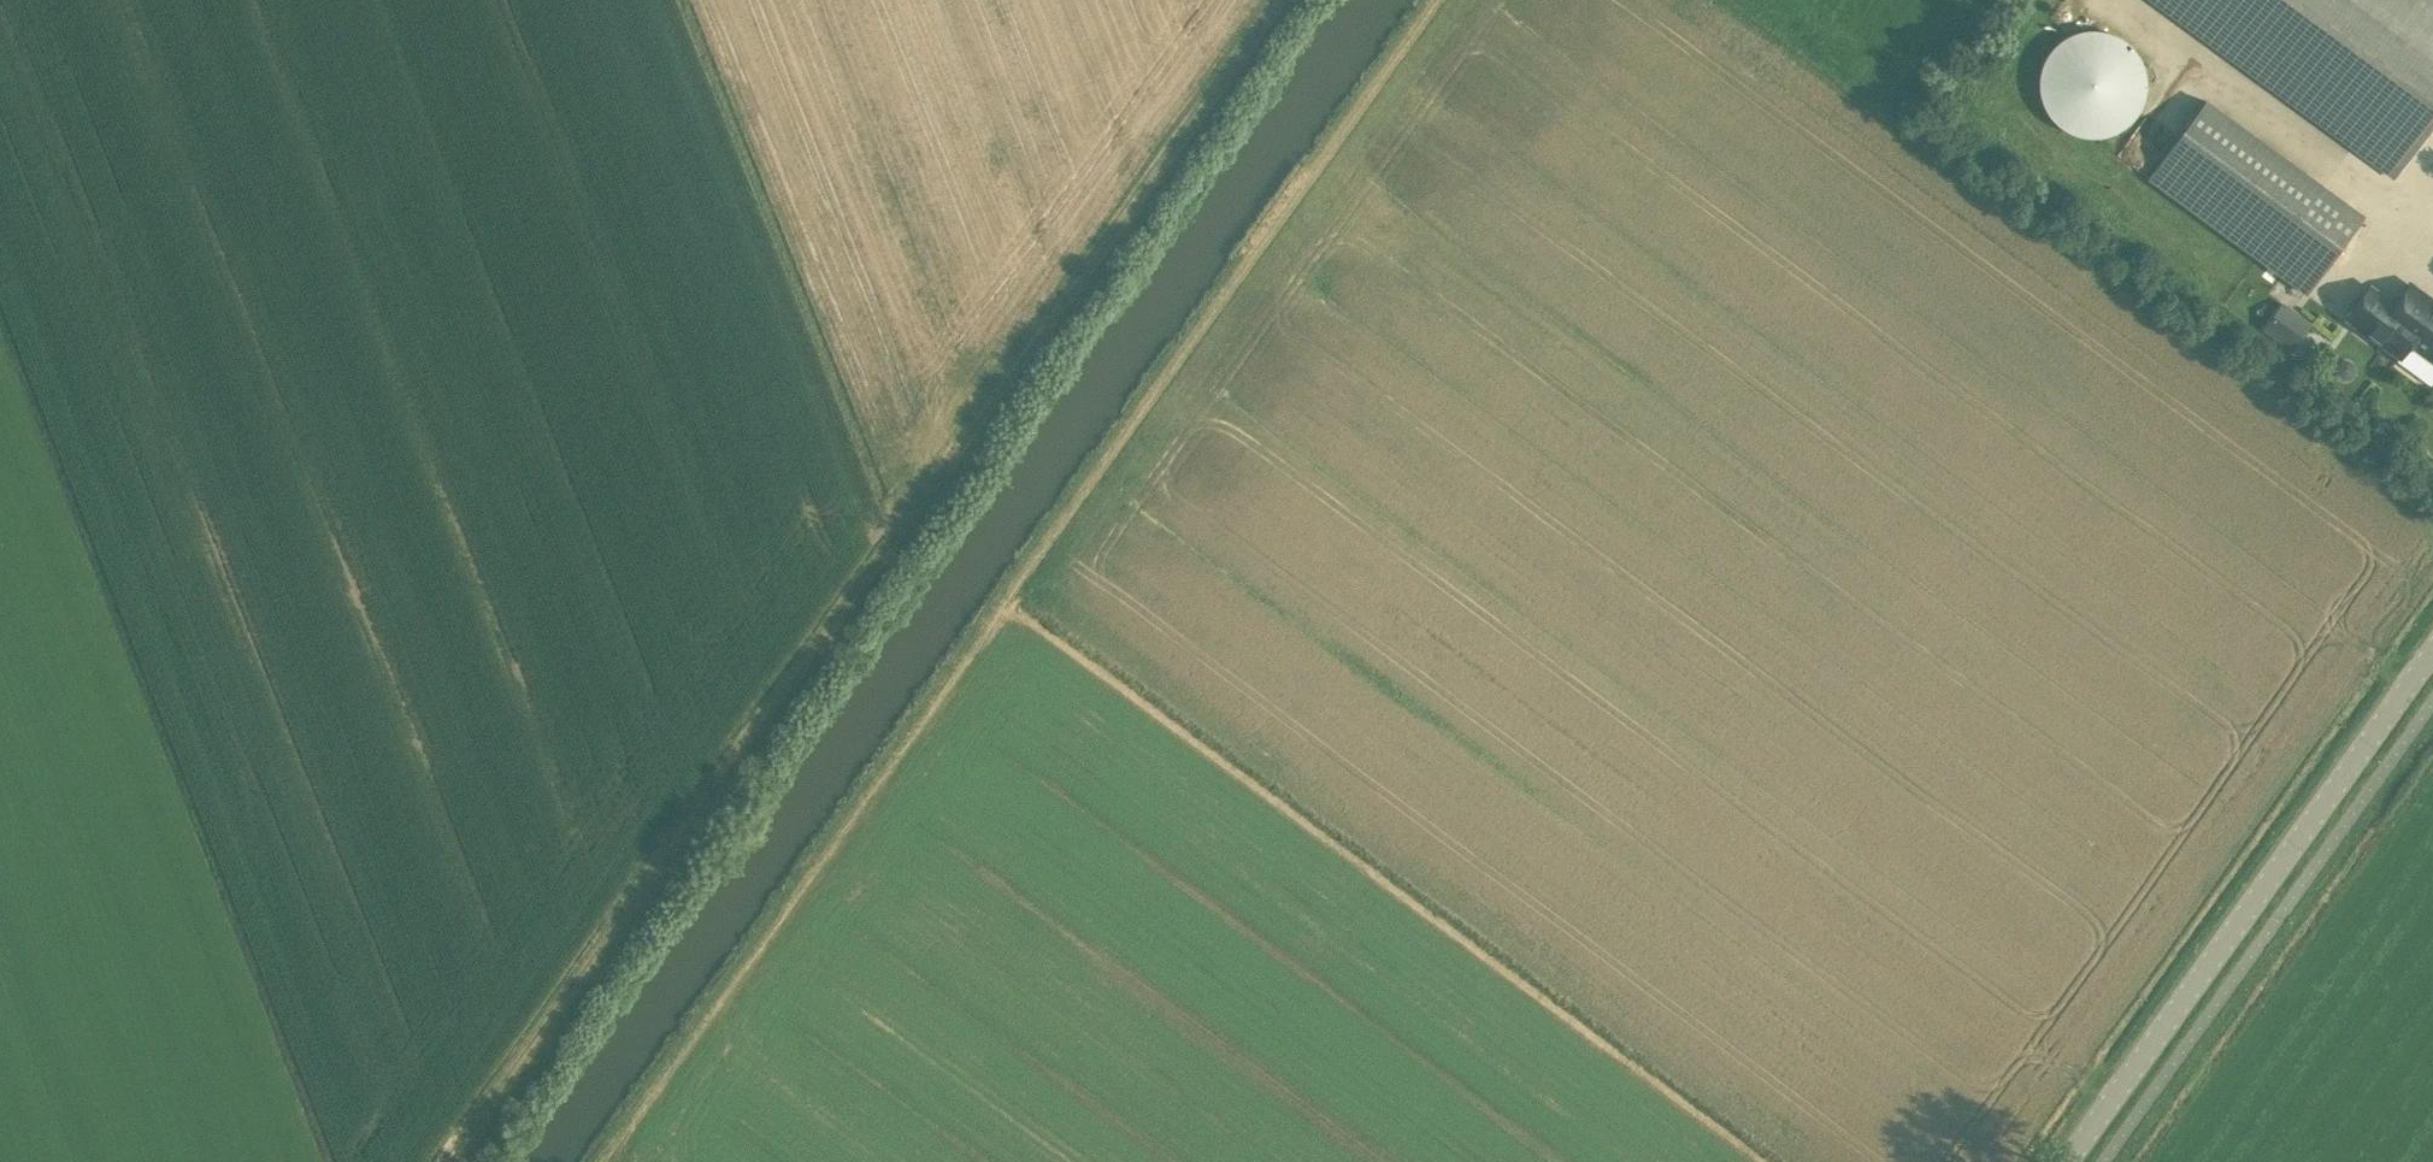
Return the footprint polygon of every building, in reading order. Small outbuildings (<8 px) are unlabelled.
[(2432,119),(2432,0),(2150,0),(2391,176),(2432,119)] [(2037,91),(2039,100),(2043,109),(2048,117),(2054,125),(2061,131),(2070,135),(2079,138),(2089,140),(2098,139),(2108,137),(2117,134),(2125,129),(2132,122),(2138,114),(2142,106),(2145,97),(2146,87),(2146,77),(2143,68),(2140,59),(2134,51),(2128,44),(2120,39),(2111,34),(2102,32),(2092,31),(2083,31),(2073,34),(2065,38),(2057,43),(2050,50),(2044,58),(2040,67),(2038,76),(2037,86),(2037,91)] [(2306,293),(2363,215),(2206,100),(2149,178),(2261,260),(2281,275),(2306,293)] [(2432,355),(2432,305),(2410,286),(2391,308),(2371,291),(2348,319),(2397,361),(2415,340),(2432,355)] [(2297,314),(2281,302),(2262,328),(2291,350),(2310,324),(2297,314)]
